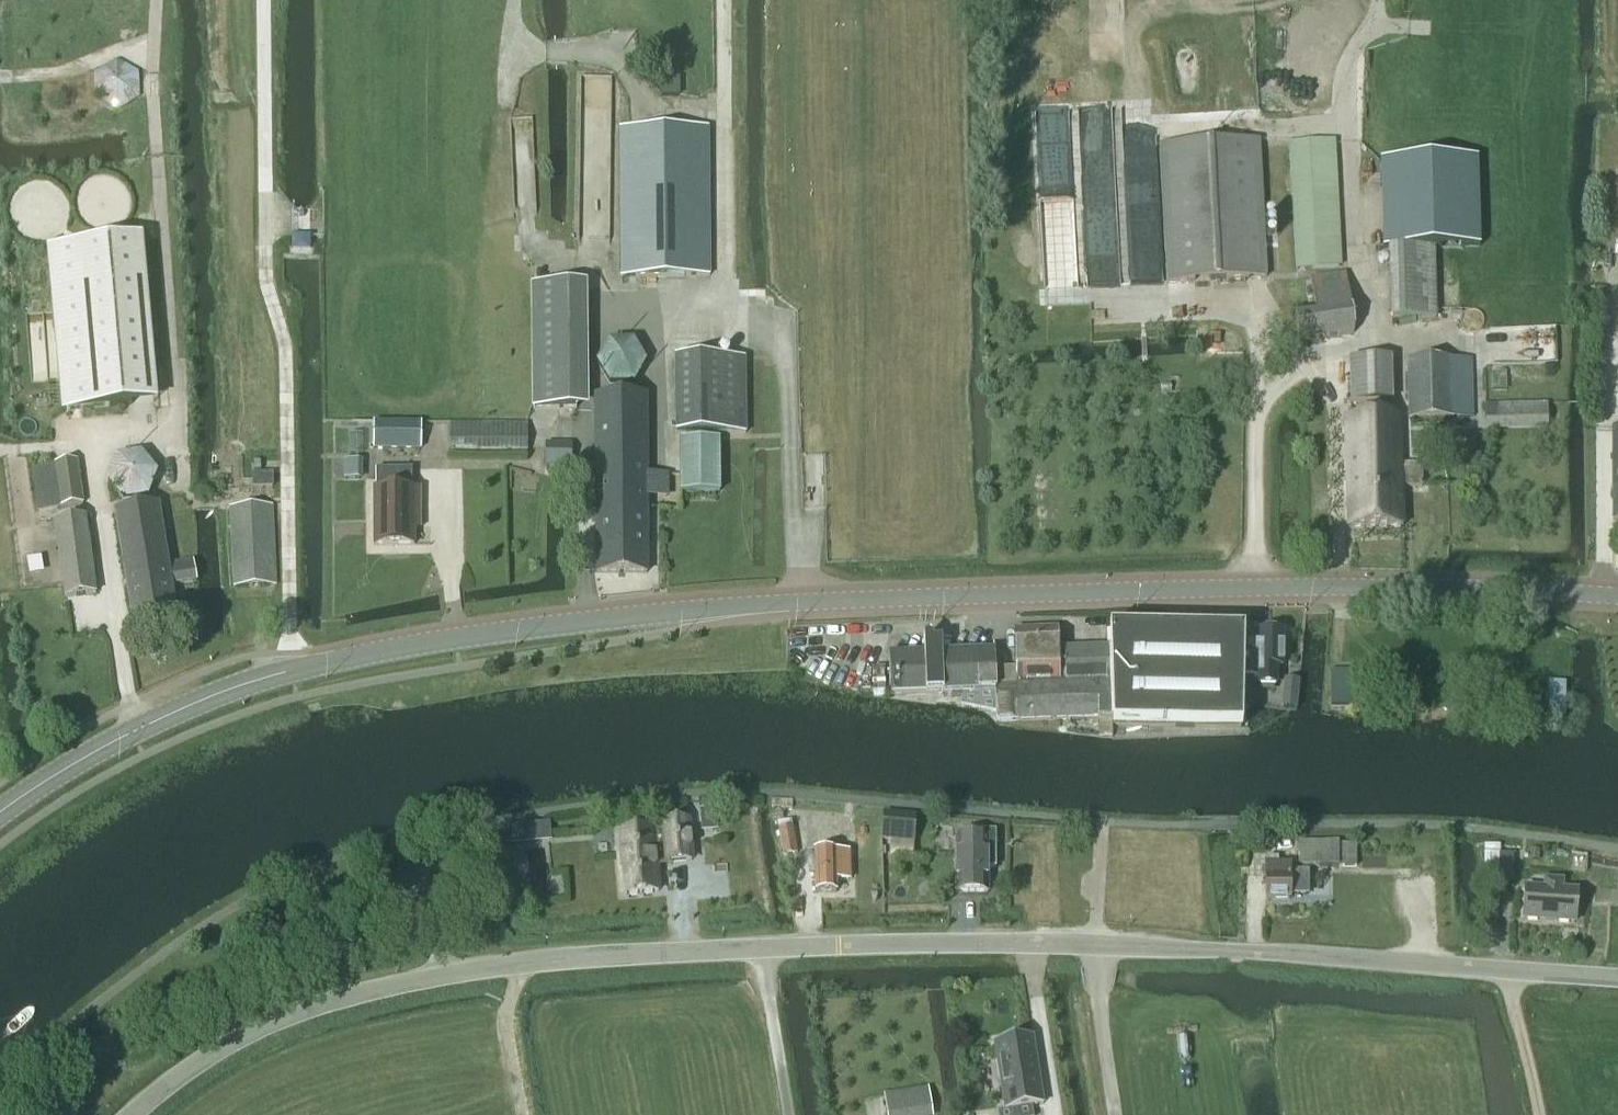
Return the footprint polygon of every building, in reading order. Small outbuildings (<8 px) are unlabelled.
[(140,99),(140,73),(118,60),(94,73),(95,99),(119,112),(140,99)] [(620,278),(710,277),(709,129),(619,130),(620,278)] [(1167,284),(1267,279),(1260,140),(1159,145),(1167,284)] [(1340,268),(1333,145),(1289,144),(1296,271),(1340,268)] [(1380,163),(1383,251),(1387,250),(1435,250),(1481,248),(1478,160),(1380,163)] [(292,251),(310,251),(310,237),(292,237),(292,251)] [(143,297),(138,241),(51,249),(63,373),(66,412),(83,410),(153,403),(143,297)] [(1437,319),(1435,250),(1387,250),(1390,321),(1437,319)] [(1298,342),(1354,334),(1344,274),(1312,278),(1316,310),(1295,313),(1298,342)] [(534,410),(589,409),(588,286),(532,286),(534,410)] [(634,385),(646,363),(633,342),(608,342),(596,364),(609,386),(634,385)] [(675,436),(747,434),(745,359),(674,360),(675,436)] [(1350,404),(1393,403),(1391,359),(1348,360),(1350,404)] [(1409,419),(1473,418),(1471,360),(1407,362),(1409,419)] [(646,396),(595,396),(596,571),(596,575),(647,574),(647,500),(668,499),(668,476),(647,476),(646,396)] [(1498,431),(1548,430),(1548,403),(1486,405),(1486,414),(1497,414),(1498,431)] [(1403,529),(1402,489),(1423,488),(1422,469),(1416,469),(1416,465),(1407,465),(1407,469),(1403,469),(1401,417),(1345,418),(1347,529),(1403,529)] [(421,450),(421,425),(374,424),(373,449),(421,450)] [(449,425),(449,450),(528,451),(528,425),(449,425)] [(679,494),(721,494),(720,440),(679,441),(679,494)] [(571,466),(571,445),(545,444),(545,466),(571,466)] [(149,498),(158,474),(142,453),(116,457),(106,482),(122,502),(149,498)] [(61,509),(84,505),(78,461),(31,468),(38,511),(61,509)] [(361,480),(362,461),(345,461),(345,480),(361,480)] [(420,490),(412,491),(412,470),(376,470),(376,491),(373,491),(374,546),(414,546),(414,529),(420,529),(420,490)] [(272,489),(272,476),(252,476),(253,489),(272,489)] [(194,563),(168,567),(158,506),(115,513),(133,628),(176,621),(171,586),(197,582),(194,563)] [(233,588),(276,586),(272,507),(230,509),(233,588)] [(54,523),(63,584),(66,599),(96,594),(86,517),(54,523)] [(1064,650),(1064,654),(1058,654),(1057,629),(1015,630),(1016,670),(995,671),(994,653),(986,653),(989,712),(995,714),(995,720),(999,724),(1017,723),(1017,722),(1099,720),(1099,737),(1111,736),(1111,727),(1110,649),(1064,650)] [(1241,681),(1242,634),(1110,631),(1110,649),(1111,727),(1241,730),(1242,681),(1241,681)] [(1241,681),(1242,681),(1259,682),(1259,687),(1277,687),(1277,669),(1284,669),(1284,634),(1260,634),(1260,635),(1243,635),(1243,634),(1242,634),(1241,681)] [(989,712),(986,653),(942,655),(941,643),(933,643),(932,640),(930,638),(928,636),(926,637),(924,638),(923,640),(923,641),(924,656),(890,657),(891,696),(960,694),(960,706),(989,712)] [(1328,699),(1345,699),(1345,675),(1328,675),(1328,699)] [(715,810),(699,812),(701,833),(717,832),(715,810)] [(913,845),(916,817),(883,814),(880,842),(913,845)] [(616,837),(622,896),(658,893),(655,864),(666,863),(666,864),(691,862),(688,823),(663,826),(663,834),(653,835),(653,833),(616,837)] [(792,828),(778,830),(783,857),(796,854),(792,828)] [(986,868),(995,868),(995,832),(971,832),(971,833),(975,833),(975,838),(955,838),(955,893),(987,893),(986,868)] [(1356,845),(1339,845),(1339,843),(1299,843),(1299,868),(1356,868),(1356,845)] [(1499,855),(1499,847),(1485,847),(1485,883),(1490,883),(1490,906),(1498,906),(1499,884),(1512,884),(1512,855),(1499,855)] [(835,881),(849,880),(848,853),(807,854),(808,874),(815,874),(815,894),(835,893),(835,881)] [(1266,902),(1289,901),(1289,865),(1265,865),(1266,902)] [(1561,892),(1562,883),(1544,882),(1544,891),(1525,890),(1523,920),(1574,924),(1574,921),(1578,919),(1579,911),(1575,909),(1576,893),(1561,892)] [(1032,1040),(994,1046),(1004,1112),(1010,1111),(1031,1108),(1042,1106),(1032,1040)] [(928,1091),(884,1098),(887,1114),(932,1114),(928,1091)]
